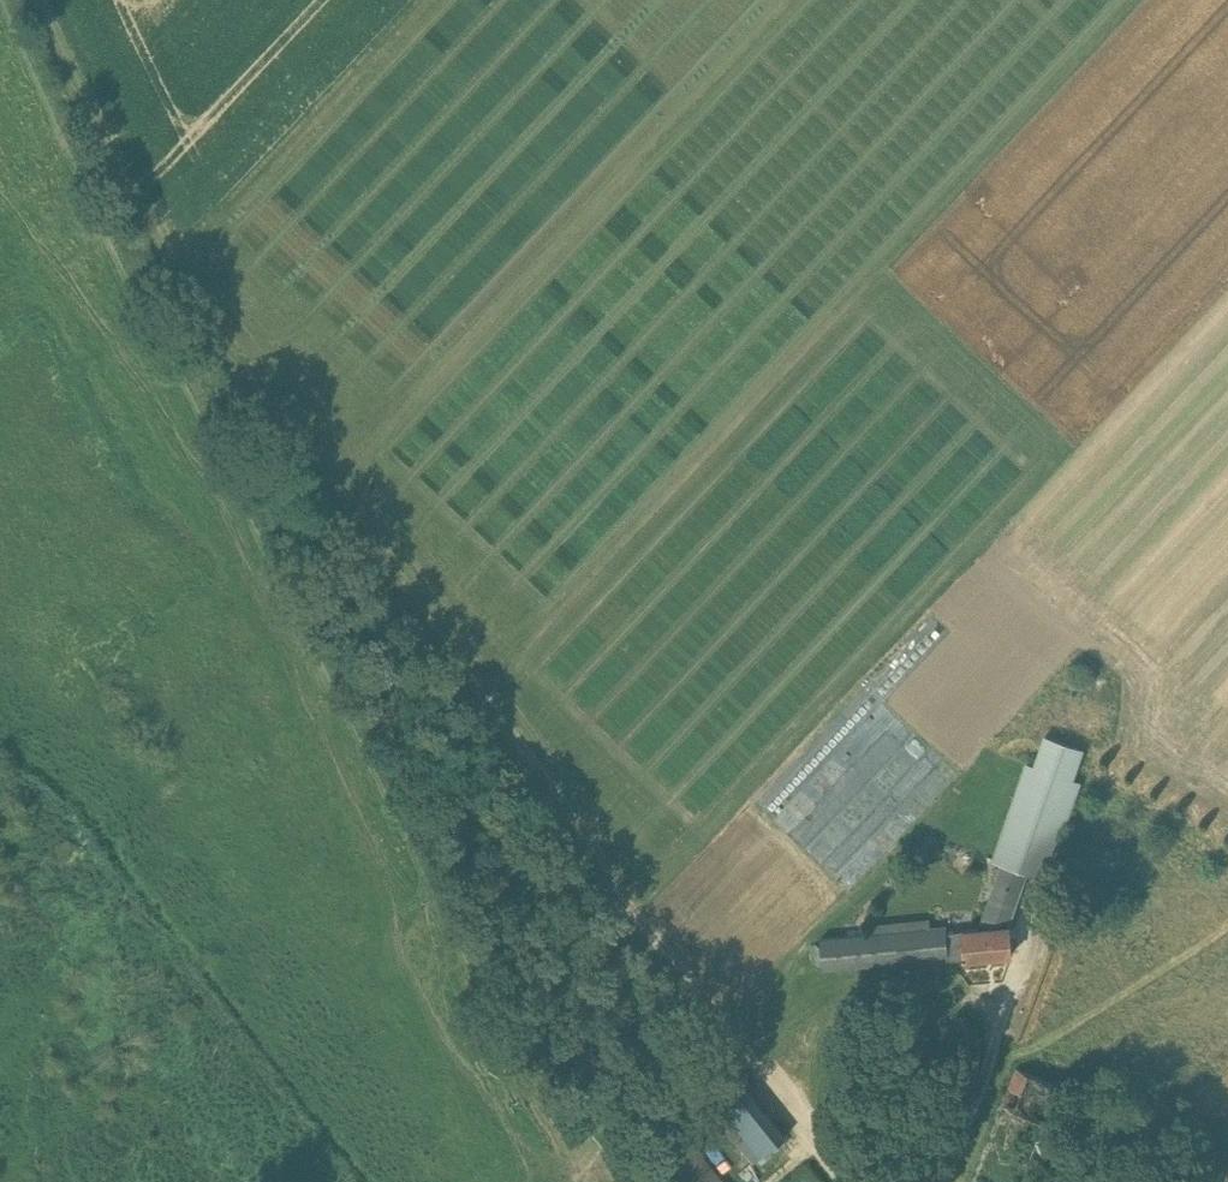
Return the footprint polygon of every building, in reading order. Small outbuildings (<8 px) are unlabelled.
[(961,926),(820,940),(822,969),(964,954),(965,959),(1014,953),(1011,925),(1007,925),(1026,871),(1047,878),(1081,782),(1073,779),(1084,749),(1045,736),(1035,765),(1028,763),(993,860),(1003,864),(980,929),(962,931),(961,926)] [(972,1181),(1037,1181),(1047,1158),(1083,1173),(1096,1143),(1059,1128),(1075,1091),(1017,1066),(998,1111),(1000,1112),(990,1134),(976,1172),(972,1181)] [(747,1084),(722,1104),(764,1157),(789,1137),(747,1084)] [(662,1149),(688,1181),(723,1181),(683,1132),(662,1149)]
